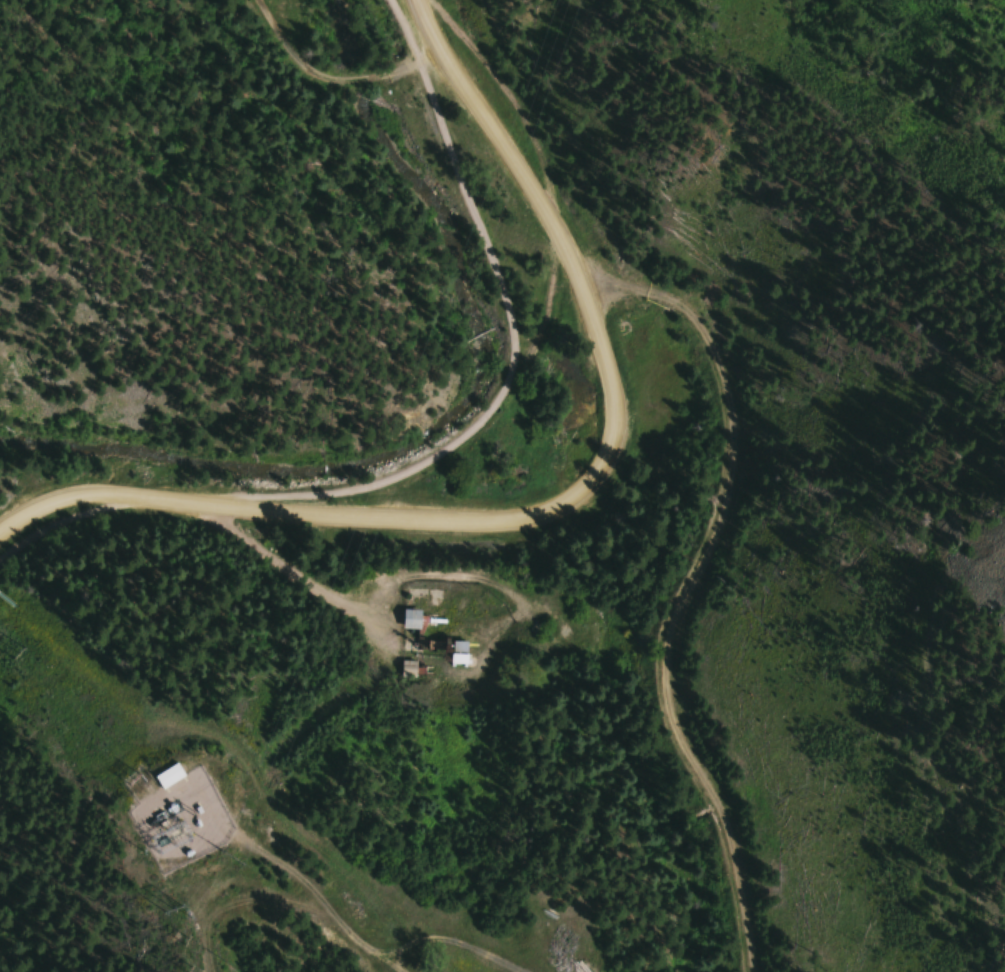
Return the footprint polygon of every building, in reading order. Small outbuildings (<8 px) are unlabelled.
[(419,610),(401,610),(401,629),(419,629),(419,610)] [(466,642),(450,642),(450,665),(466,665),(466,642)] [(182,778),(173,765),(151,780),(160,793),(182,778)]
